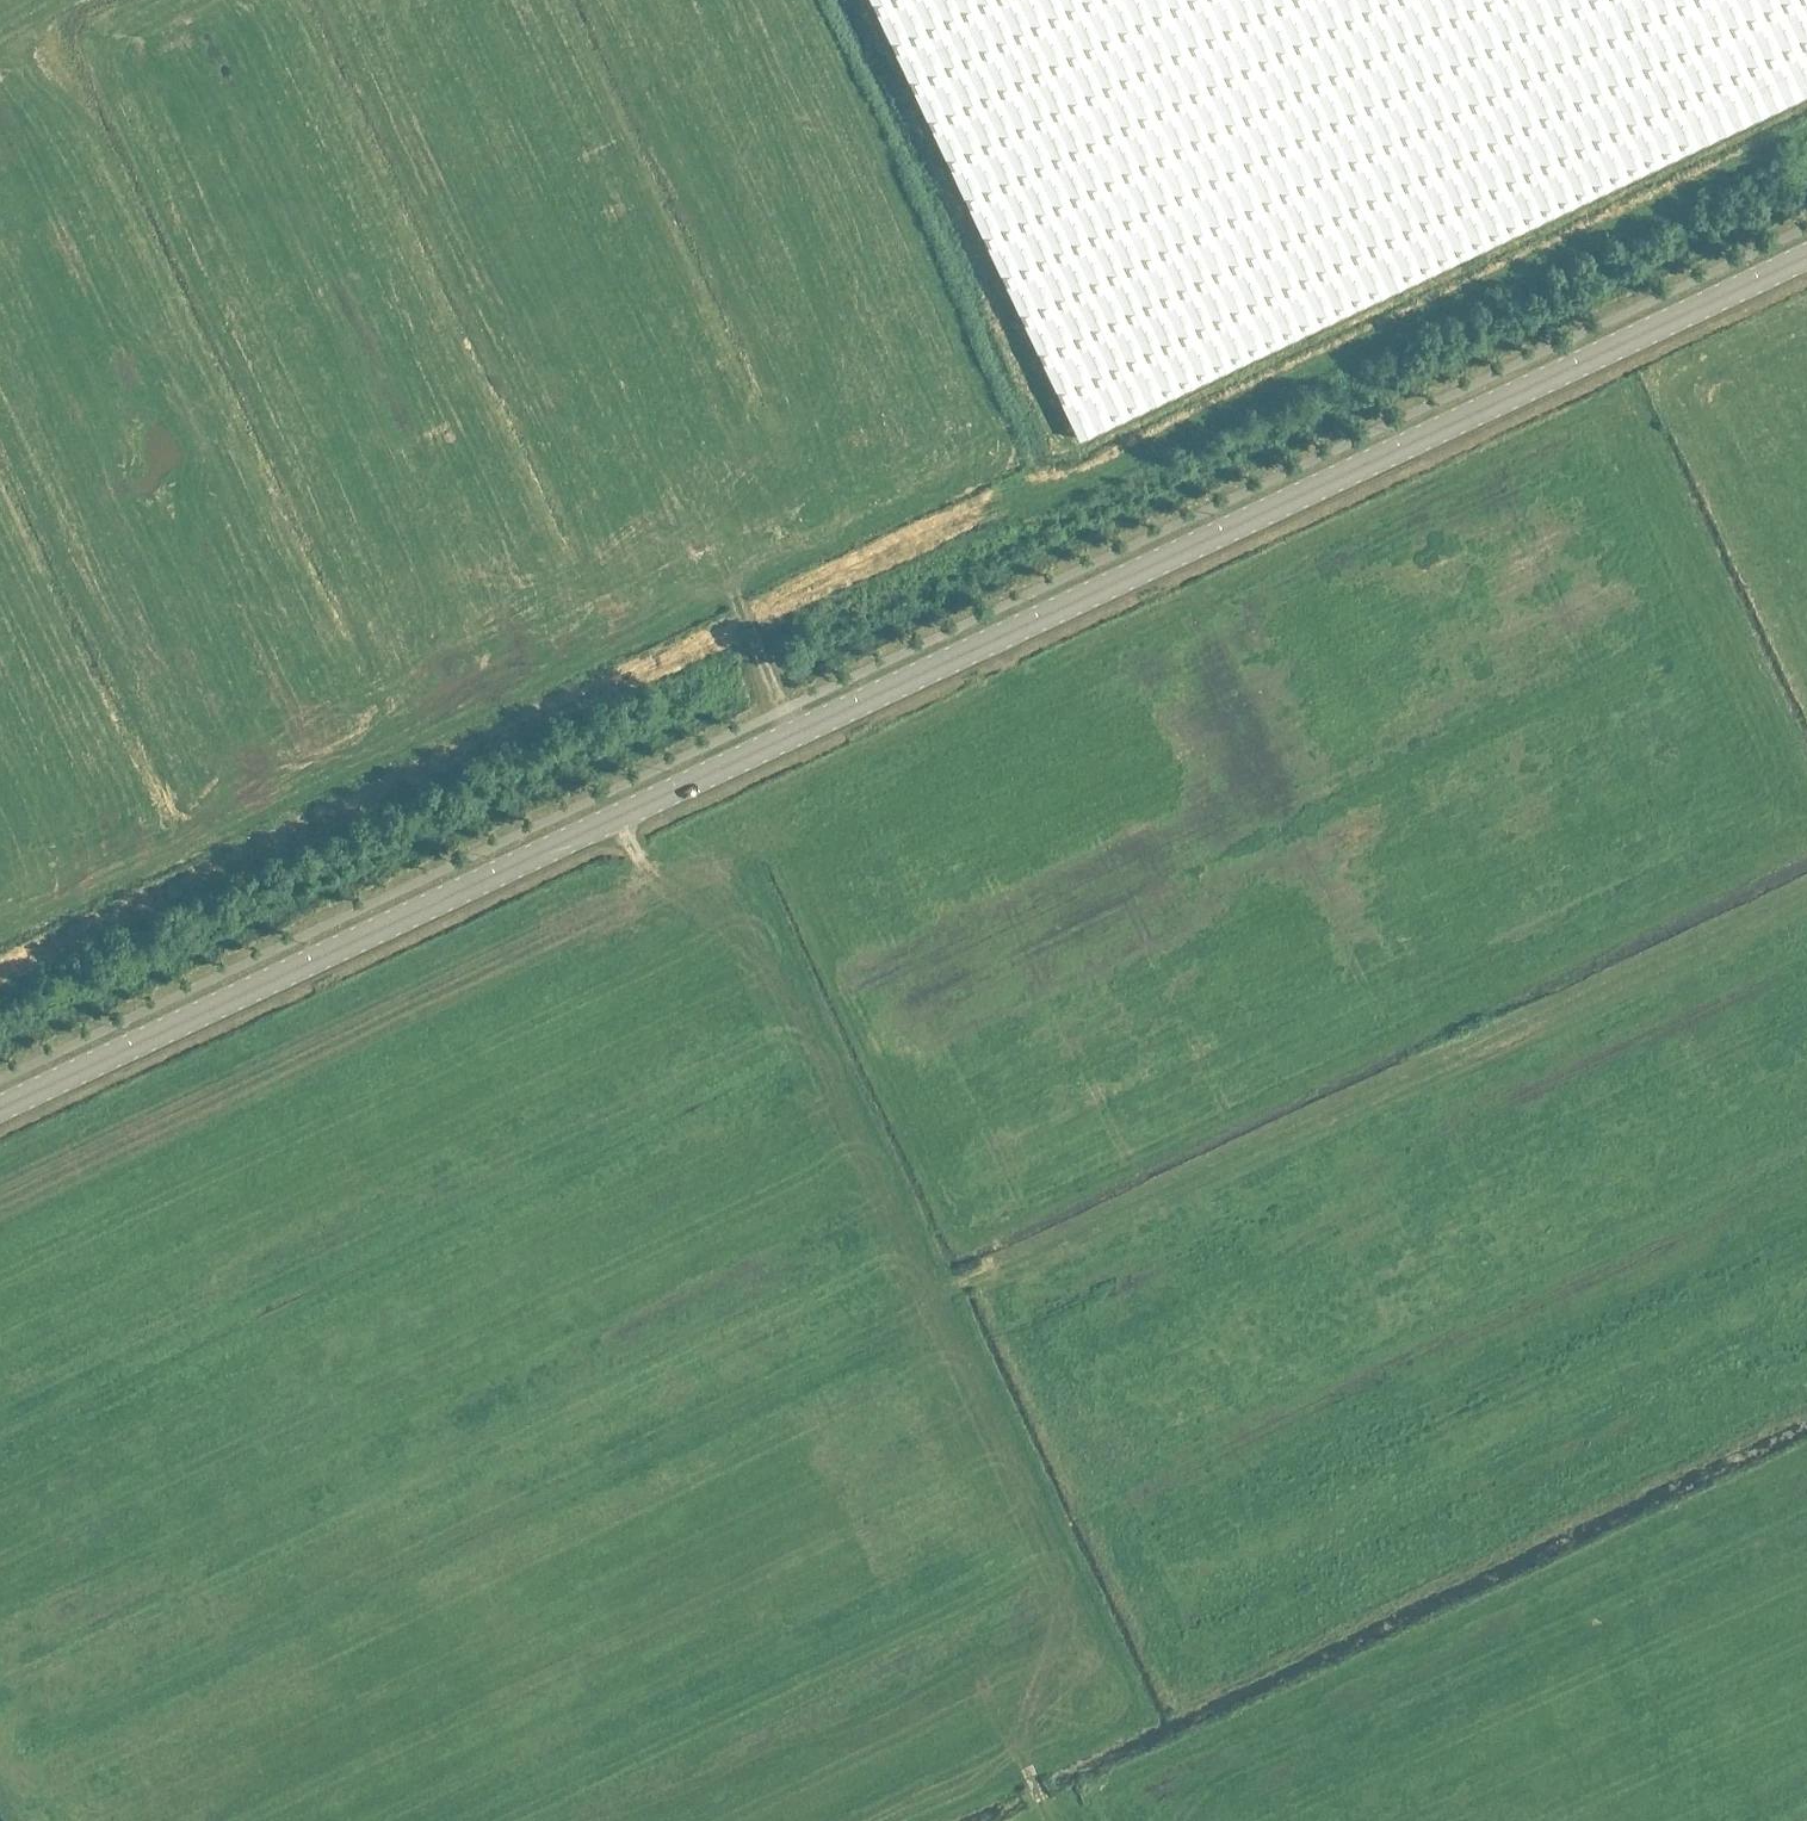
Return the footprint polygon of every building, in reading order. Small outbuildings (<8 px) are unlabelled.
[(1078,439),(1806,93),(1806,0),(869,0),(1078,439)]
